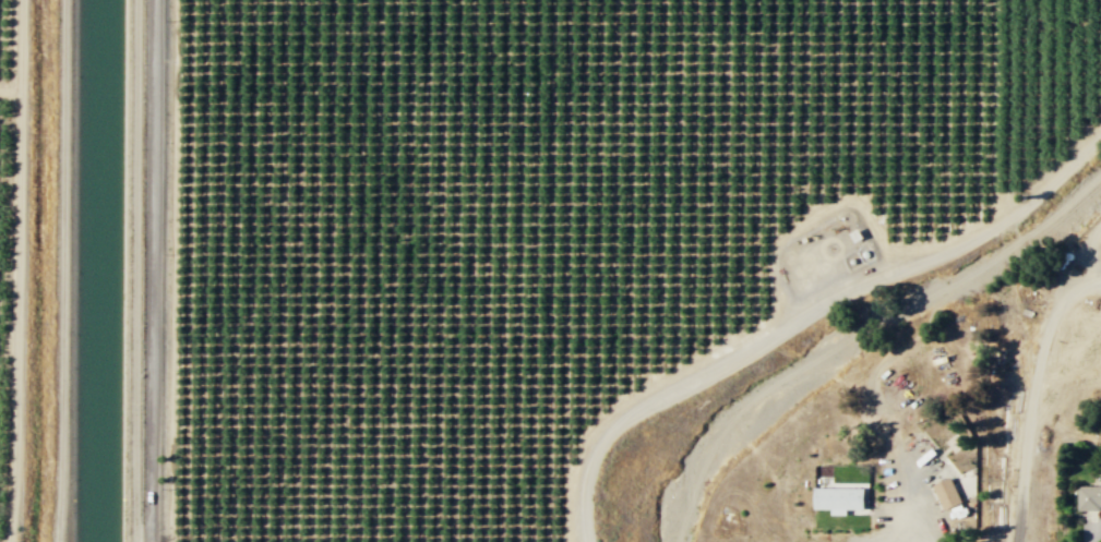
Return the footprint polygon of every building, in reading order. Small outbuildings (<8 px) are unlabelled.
[(932,485),(943,510),(960,503),(949,477),(932,485)] [(1076,486),(1076,508),(1100,508),(1100,486),(1076,486)] [(862,509),(862,487),(812,489),(812,509),(829,509),(829,515),(846,515),(846,509),(862,509)]
